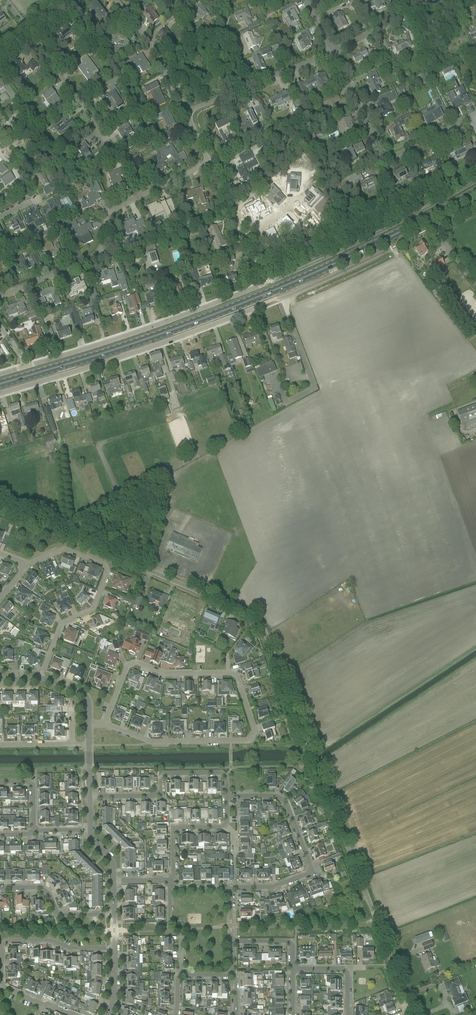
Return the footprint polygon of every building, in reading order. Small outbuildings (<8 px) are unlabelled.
[(370,8),(371,8),(372,8),(373,8),(374,7),(375,7),(377,13),(378,13),(378,12),(379,12),(380,12),(381,12),(381,11),(382,11),(382,10),(383,10),(382,10),(383,9),(386,7),(383,1),(384,1),(384,0),(377,0),(371,2),(370,0),(363,0),(362,0),(365,6),(369,4),(370,8)] [(97,17),(99,20),(108,14),(98,1),(91,7),(98,17),(97,17)] [(191,16),(195,22),(208,14),(202,4),(199,1),(194,4),(196,8),(194,9),(195,11),(193,12),(194,14),(191,16)] [(146,11),(143,13),(143,14),(144,13),(149,20),(148,20),(152,25),(156,22),(160,19),(154,12),(155,11),(155,10),(153,7),(153,6),(150,8),(148,4),(147,5),(144,8),(146,11)] [(289,27),(292,28),(298,26),(296,23),(299,21),(296,15),(298,14),(295,7),(283,13),(283,14),(286,12),(289,18),(286,19),(286,21),(289,27)] [(244,19),(247,27),(252,24),(250,19),(251,18),(247,9),(235,14),(238,24),(239,24),(238,21),(244,19)] [(167,20),(169,24),(175,19),(177,23),(182,20),(177,13),(167,20)] [(268,16),(274,29),(277,28),(272,18),(276,16),(275,13),(274,13),(268,16)] [(335,23),(339,30),(347,26),(343,17),(344,16),(342,13),(331,18),(334,23),(335,23)] [(56,34),(62,42),(71,36),(77,30),(73,26),(68,30),(66,27),(64,30),(63,29),(62,29),(56,34)] [(472,40),(475,38),(475,29),(471,31),(470,28),(467,29),(472,40)] [(159,35),(167,44),(174,38),(166,29),(163,31),(159,35)] [(126,47),(129,52),(136,47),(133,43),(131,45),(121,31),(118,33),(117,31),(117,30),(106,38),(109,41),(111,39),(121,51),(126,47)] [(249,35),(244,37),(249,50),(251,49),(253,48),(254,52),(258,50),(257,46),(259,45),(259,47),(262,41),(258,40),(257,38),(255,37),(254,38),(252,33),(249,35)] [(92,34),(88,37),(95,45),(98,42),(92,34)] [(309,34),(298,40),(303,50),(302,51),(306,49),(306,50),(309,49),(309,48),(312,46),(309,41),(308,41),(308,39),(311,38),(309,34)] [(396,45),(399,52),(412,46),(410,41),(408,34),(402,35),(404,41),(396,45)] [(382,42),(386,51),(391,48),(387,40),(382,42)] [(95,47),(87,53),(89,56),(97,49),(95,47)] [(256,54),(257,58),(258,58),(261,57),(262,56),(262,57),(272,53),(270,48),(256,54)] [(353,58),(356,64),(363,60),(362,58),(366,56),(367,59),(376,55),(373,49),(368,52),(369,54),(368,55),(365,49),(356,54),(357,56),(353,58)] [(138,57),(130,62),(135,70),(140,66),(144,73),(147,71),(151,68),(147,62),(145,63),(144,61),(146,59),(142,54),(138,57)] [(83,64),(78,68),(82,73),(83,72),(84,74),(83,75),(88,81),(92,78),(94,77),(92,74),(97,70),(87,56),(85,58),(81,61),(83,64)] [(253,60),(258,72),(266,69),(264,64),(261,57),(258,58),(257,58),(253,60)] [(14,69),(11,71),(15,76),(18,74),(20,76),(30,68),(33,72),(38,67),(34,61),(25,68),(20,61),(18,63),(17,63),(15,64),(15,65),(13,67),(14,69)] [(376,81),(380,79),(376,72),(368,76),(369,77),(368,77),(369,81),(367,82),(368,84),(367,84),(368,86),(369,86),(373,95),(381,92),(376,81)] [(305,99),(306,99),(308,98),(308,97),(308,96),(308,95),(305,87),(316,82),(320,90),(326,87),(326,88),(327,88),(329,88),(329,86),(329,85),(326,78),(327,77),(325,73),(318,76),(318,75),(314,77),(315,78),(303,84),(302,83),(297,85),(303,98),(304,97),(305,99)] [(416,77),(420,86),(427,82),(423,74),(416,77)] [(105,97),(101,100),(103,104),(108,101),(109,101),(112,106),(111,107),(112,109),(117,107),(125,102),(115,85),(121,82),(118,76),(106,83),(109,88),(112,93),(105,97)] [(150,93),(157,107),(166,103),(159,88),(160,88),(157,82),(144,89),(147,94),(150,93)] [(48,100),(56,111),(63,105),(58,98),(58,97),(56,94),(52,88),(42,96),(46,102),(48,100)] [(453,93),(448,95),(452,105),(454,104),(456,108),(463,105),(464,105),(465,107),(473,104),(468,95),(467,96),(463,89),(459,92),(461,96),(456,99),(455,97),(454,97),(453,93)] [(386,101),(378,105),(380,109),(380,108),(382,112),(381,112),(382,113),(384,117),(386,116),(387,117),(390,115),(390,114),(393,113),(388,103),(393,100),(392,99),(397,96),(395,90),(389,93),(389,94),(384,97),(386,101)] [(269,100),(273,107),(283,103),(284,104),(290,101),(287,94),(286,92),(280,95),(269,100)] [(328,106),(331,112),(338,109),(335,102),(340,100),(337,94),(322,101),(326,107),(328,106)] [(13,100),(18,106),(23,102),(18,96),(13,100)] [(447,114),(440,99),(435,101),(437,107),(422,114),(424,120),(426,119),(428,125),(443,118),(442,117),(447,114)] [(300,104),(294,107),(298,114),(298,115),(298,116),(300,118),(302,117),(305,116),(300,104)] [(163,118),(167,127),(175,123),(169,110),(156,116),(158,121),(163,118)] [(239,126),(243,133),(250,129),(251,131),(259,126),(251,110),(247,113),(251,121),(247,123),(246,120),(249,119),(248,117),(239,122),(239,123),(240,123),(240,124),(241,126),(239,126)] [(394,127),(390,130),(392,134),(393,134),(397,142),(405,138),(403,133),(400,128),(411,122),(414,121),(411,114),(402,119),(396,122),(393,123),(395,127),(394,127)] [(69,118),(67,116),(63,119),(62,119),(53,126),(53,127),(56,130),(62,138),(66,135),(67,137),(74,133),(73,132),(74,131),(78,128),(71,119),(67,122),(66,121),(69,118)] [(347,119),(337,123),(343,136),(356,131),(352,123),(349,117),(347,119)] [(217,144),(220,150),(229,145),(224,135),(228,133),(229,134),(234,132),(227,119),(215,125),(224,141),(217,144)] [(127,122),(118,127),(120,130),(118,131),(122,138),(123,138),(125,141),(123,142),(127,149),(134,145),(128,135),(133,133),(128,125),(127,122)] [(263,131),(267,137),(270,136),(270,137),(276,134),(272,127),(269,128),(268,128),(263,131)] [(170,131),(161,135),(162,138),(164,141),(168,139),(173,137),(171,133),(170,131)] [(314,134),(308,136),(311,142),(313,141),(317,139),(314,134)] [(449,151),(451,156),(454,154),(455,156),(456,158),(457,159),(463,157),(462,156),(470,152),(470,153),(475,151),(475,145),(474,146),(473,147),(472,147),(471,145),(468,141),(458,146),(459,147),(457,148),(457,147),(449,151)] [(90,148),(85,142),(77,149),(85,159),(83,161),(85,165),(92,160),(102,156),(97,150),(91,154),(88,150),(90,148)] [(152,168),(150,169),(152,172),(154,177),(157,175),(157,174),(157,172),(158,172),(159,172),(163,170),(163,169),(163,168),(165,168),(166,168),(166,167),(164,162),(167,161),(166,158),(171,155),(176,163),(175,163),(174,163),(171,165),(173,168),(174,168),(188,161),(187,161),(184,154),(179,156),(171,145),(170,146),(169,144),(165,147),(164,147),(163,146),(156,151),(157,153),(157,155),(155,156),(159,162),(157,163),(158,165),(154,167),(152,166),(152,168)] [(348,153),(352,162),(357,160),(355,156),(365,151),(362,144),(351,148),(351,147),(343,150),(345,154),(348,153)] [(104,148),(108,155),(114,152),(110,145),(104,148)] [(251,152),(242,156),(244,163),(254,158),(251,152)] [(56,154),(48,158),(50,163),(54,160),(57,165),(62,162),(56,154)] [(422,159),(416,162),(418,165),(417,166),(420,173),(427,170),(426,170),(433,166),(437,174),(445,171),(440,160),(438,155),(431,158),(432,159),(424,163),(422,159)] [(246,166),(238,170),(240,174),(239,174),(241,179),(242,179),(244,183),(249,181),(250,182),(256,179),(253,174),(251,175),(249,171),(250,170),(258,167),(255,162),(247,166),(246,166)] [(2,183),(5,187),(15,180),(10,173),(8,171),(3,165),(0,167),(0,184),(2,183)] [(393,184),(395,185),(397,184),(398,182),(397,181),(408,176),(404,168),(393,173),(391,174),(390,176),(391,177),(392,178),(389,179),(392,185),(393,184)] [(121,169),(109,175),(112,182),(115,187),(117,186),(117,187),(121,185),(121,184),(123,183),(120,176),(123,174),(123,176),(124,175),(121,171),(121,169)] [(42,173),(37,176),(38,179),(40,178),(44,187),(45,187),(46,189),(43,190),(46,196),(51,194),(53,193),(54,195),(58,193),(55,187),(53,188),(52,185),(54,185),(53,183),(52,183),(50,179),(51,179),(47,181),(44,176),(42,173)] [(291,174),(290,192),(299,193),(300,175),(291,174)] [(360,184),(364,193),(365,192),(364,190),(374,185),(375,187),(379,185),(373,175),(371,176),(372,178),(365,181),(361,175),(357,176),(356,174),(345,179),(349,188),(356,184),(356,183),(360,181),(361,183),(360,184)] [(415,176),(412,178),(414,183),(417,191),(422,189),(419,182),(415,176)] [(84,210),(84,211),(88,209),(88,208),(96,204),(95,202),(101,199),(99,193),(102,192),(97,182),(94,184),(95,186),(94,186),(94,187),(90,189),(90,191),(91,193),(90,194),(88,195),(87,196),(89,199),(86,201),(86,202),(85,202),(84,200),(81,201),(82,203),(81,204),(83,208),(82,208),(82,209),(82,210),(83,210),(84,210)] [(273,186),(266,192),(278,206),(286,200),(273,186)] [(202,187),(182,194),(184,199),(184,201),(199,197),(202,206),(199,207),(201,213),(206,211),(211,209),(208,200),(206,201),(203,192),(204,192),(202,187)] [(308,198),(304,202),(305,203),(308,205),(311,208),(313,205),(321,198),(314,192),(315,190),(312,187),(309,191),(308,192),(311,194),(308,198)] [(49,206),(42,210),(44,214),(46,217),(48,217),(49,219),(53,217),(52,216),(64,210),(65,213),(69,211),(69,210),(70,210),(71,211),(72,211),(73,210),(73,209),(72,208),(74,207),(68,198),(66,194),(61,197),(63,200),(60,202),(58,197),(50,202),(50,203),(48,205),(49,206)] [(150,212),(147,214),(149,219),(153,218),(153,217),(156,216),(165,212),(168,218),(168,220),(173,218),(172,217),(175,216),(173,212),(176,211),(174,206),(171,208),(168,209),(165,202),(164,199),(159,201),(161,204),(161,205),(159,206),(158,207),(157,204),(157,202),(147,207),(150,212)] [(259,199),(244,206),(248,213),(250,212),(253,217),(266,210),(262,202),(261,202),(259,199)] [(29,213),(23,216),(25,220),(28,225),(33,222),(35,221),(39,228),(44,225),(40,217),(39,215),(37,211),(34,212),(33,210),(28,212),(29,213)] [(313,214),(306,220),(316,235),(324,229),(313,214)] [(12,228),(14,232),(20,229),(21,231),(25,229),(22,224),(21,223),(22,223),(19,217),(16,219),(16,220),(15,220),(13,221),(13,222),(11,223),(12,225),(9,227),(10,230),(12,228)] [(286,217),(280,224),(282,226),(290,234),(293,236),(299,229),(297,226),(295,225),(286,217)] [(134,218),(122,224),(127,235),(132,233),(137,231),(138,235),(139,238),(144,236),(145,239),(149,237),(146,232),(144,228),(146,227),(143,219),(136,223),(134,218)] [(75,222),(66,226),(68,230),(74,228),(76,230),(78,229),(75,222)] [(156,224),(152,226),(154,231),(162,227),(161,224),(160,222),(156,224)] [(187,233),(194,230),(191,224),(184,228),(187,233)] [(93,241),(90,234),(89,234),(88,231),(91,230),(89,225),(76,231),(79,237),(73,240),(76,247),(83,244),(83,245),(93,241)] [(215,247),(217,250),(227,245),(225,241),(224,242),(216,225),(208,229),(209,231),(203,233),(207,240),(212,237),(216,246),(215,247)] [(274,228),(265,232),(273,249),(282,245),(274,228)] [(0,238),(1,237),(2,241),(1,241),(4,246),(11,243),(8,236),(7,236),(4,230),(2,232),(0,229),(0,237),(0,238)] [(43,244),(50,259),(57,256),(56,252),(59,251),(59,253),(62,251),(58,243),(55,244),(57,248),(55,249),(51,241),(43,244)] [(422,252),(424,255),(430,252),(425,242),(419,245),(419,246),(415,248),(416,249),(415,250),(417,252),(418,252),(418,254),(422,252)] [(145,262),(147,269),(160,265),(159,263),(156,253),(155,253),(153,249),(156,249),(155,245),(152,245),(145,247),(148,255),(145,255),(146,259),(145,259),(145,261),(145,262)] [(22,256),(13,261),(17,269),(19,274),(36,266),(32,257),(28,259),(30,261),(26,263),(22,256)] [(437,260),(430,264),(433,270),(435,269),(438,268),(439,269),(436,270),(439,275),(446,270),(444,266),(443,265),(444,264),(441,258),(440,259),(437,260)] [(190,271),(193,279),(199,277),(196,268),(190,271)] [(99,275),(94,277),(96,281),(97,281),(98,284),(102,283),(101,282),(110,279),(110,280),(112,284),(111,284),(113,288),(119,286),(118,282),(115,275),(114,270),(108,272),(107,269),(98,272),(99,275)] [(224,278),(226,284),(229,283),(229,284),(238,281),(235,273),(227,276),(227,277),(224,278)] [(205,280),(199,282),(201,288),(210,285),(209,284),(214,283),(213,277),(204,279),(205,280)] [(67,289),(68,294),(72,293),(83,288),(85,294),(89,292),(86,287),(84,281),(81,282),(79,278),(74,280),(75,283),(69,285),(70,288),(67,289)] [(125,279),(120,281),(121,285),(123,291),(129,289),(125,279)] [(156,286),(157,290),(167,287),(165,279),(155,282),(156,286)] [(40,303),(41,307),(42,307),(47,304),(44,298),(51,295),(56,306),(61,304),(57,293),(60,292),(57,284),(53,286),(54,288),(51,289),(51,288),(45,290),(45,291),(40,293),(42,298),(39,300),(38,299),(39,302),(39,304),(40,303)] [(173,287),(175,296),(183,293),(180,285),(173,287)] [(118,297),(119,303),(122,302),(121,296),(120,293),(114,294),(115,298),(118,297)] [(154,303),(155,305),(157,304),(155,296),(154,296),(153,293),(146,296),(149,305),(154,303)] [(126,300),(130,314),(138,312),(136,303),(140,302),(137,294),(134,295),(134,297),(126,300)] [(7,310),(10,316),(12,315),(13,316),(18,314),(18,313),(19,312),(20,315),(27,312),(23,302),(26,301),(24,297),(17,300),(19,304),(17,304),(17,303),(9,307),(10,309),(7,310),(7,311),(7,310)] [(92,305),(94,314),(98,313),(94,301),(89,302),(90,306),(92,305)] [(110,311),(112,316),(115,315),(115,316),(122,313),(120,305),(113,307),(114,310),(110,311)] [(75,307),(69,309),(69,308),(60,311),(63,317),(71,315),(73,322),(79,320),(75,307)] [(25,313),(28,320),(36,317),(34,310),(25,313)] [(81,321),(83,325),(87,324),(94,322),(92,315),(93,315),(92,311),(83,314),(85,320),(81,321)] [(60,324),(55,326),(59,340),(72,336),(69,327),(62,329),(60,324)] [(279,325),(270,328),(272,336),(273,339),(282,336),(280,332),(281,332),(279,325)] [(23,332),(27,346),(44,341),(40,326),(32,329),(34,336),(29,337),(28,335),(27,335),(26,331),(23,332)] [(257,347),(261,345),(257,333),(249,336),(248,336),(244,337),(247,346),(255,343),(257,347)] [(283,340),(290,360),(297,357),(295,352),(296,352),(291,338),(283,340)] [(227,357),(229,361),(234,359),(234,360),(242,358),(236,340),(228,342),(232,355),(227,357)] [(210,348),(206,349),(210,362),(214,360),(213,356),(222,353),(219,346),(210,348)] [(161,368),(160,368),(158,362),(162,361),(160,352),(150,355),(153,364),(157,378),(163,376),(161,368)] [(197,352),(190,355),(191,359),(192,361),(193,361),(194,364),(197,363),(198,367),(202,366),(206,365),(205,361),(204,356),(199,358),(197,352)] [(220,357),(225,371),(231,369),(225,355),(220,357)] [(182,357),(170,361),(172,368),(179,366),(181,371),(185,369),(184,364),(182,357)] [(246,369),(247,374),(253,372),(252,369),(253,368),(252,365),(251,365),(248,358),(243,360),(245,368),(251,366),(251,367),(246,369)] [(260,366),(261,368),(256,370),(261,382),(264,381),(262,376),(276,370),(273,363),(272,361),(260,366)] [(141,370),(140,370),(142,377),(147,375),(148,379),(150,384),(154,382),(153,382),(152,377),(151,378),(150,374),(148,368),(144,369),(144,368),(140,369),(141,370)] [(133,381),(134,384),(135,389),(140,387),(138,383),(135,372),(130,373),(130,374),(124,376),(126,382),(133,381)] [(106,391),(109,398),(112,397),(112,394),(122,391),(119,382),(118,378),(110,380),(111,383),(104,384),(106,389),(106,391)] [(98,384),(91,386),(93,393),(97,392),(98,395),(97,395),(98,399),(100,405),(107,403),(106,401),(103,393),(102,393),(101,391),(101,390),(98,384)] [(170,385),(158,388),(161,401),(169,398),(168,392),(172,391),(170,385)] [(72,392),(71,392),(74,399),(74,398),(75,402),(77,403),(78,402),(79,403),(87,401),(85,396),(81,397),(81,396),(79,390),(75,391),(74,390),(72,391),(72,392)] [(50,406),(52,411),(56,409),(55,404),(59,403),(58,402),(62,401),(61,396),(57,397),(48,399),(50,406)] [(72,399),(66,401),(69,409),(75,407),(72,399)] [(272,399),(267,400),(272,413),(277,412),(272,399)] [(37,403),(26,407),(28,412),(31,411),(33,417),(29,418),(31,422),(38,420),(39,422),(42,422),(41,419),(42,419),(41,415),(39,409),(37,403)] [(11,412),(13,417),(18,415),(22,414),(20,410),(19,404),(9,407),(11,412)] [(464,430),(475,426),(475,406),(458,412),(464,430)] [(49,407),(44,409),(47,418),(52,416),(49,407)] [(18,416),(22,427),(27,426),(23,415),(18,416)] [(50,417),(47,418),(53,433),(54,433),(55,435),(56,434),(50,417)] [(11,435),(15,445),(21,443),(18,433),(11,435)] [(44,439),(46,446),(56,442),(54,436),(44,439)] [(174,507),(170,520),(179,523),(183,510),(174,507)] [(166,548),(166,550),(190,560),(197,563),(202,550),(202,549),(196,547),(196,545),(193,544),(193,545),(187,542),(188,539),(173,532),(172,536),(172,535),(169,543),(167,547),(166,547),(166,548)] [(69,572),(73,574),(76,567),(73,566),(75,560),(71,559),(72,558),(69,557),(68,557),(64,556),(63,560),(62,560),(61,562),(62,563),(61,563),(71,567),(69,572)] [(53,572),(56,578),(60,576),(57,570),(56,571),(52,562),(41,567),(45,576),(53,572)] [(2,579),(6,580),(8,577),(8,576),(9,574),(10,571),(11,568),(10,567),(6,565),(6,566),(5,566),(3,566),(4,565),(2,564),(0,569),(0,578),(2,579)] [(88,575),(97,579),(101,569),(91,566),(90,569),(86,567),(86,566),(81,564),(78,572),(83,574),(83,573),(88,575)] [(27,587),(32,591),(35,588),(31,585),(38,577),(37,575),(34,573),(32,572),(30,575),(29,574),(27,578),(25,581),(29,585),(27,587)] [(123,591),(126,592),(128,587),(130,580),(123,577),(118,575),(117,578),(113,577),(111,583),(114,584),(113,587),(123,591)] [(22,605),(23,605),(23,606),(25,607),(29,602),(28,601),(32,596),(21,587),(19,590),(19,589),(15,594),(18,596),(15,600),(16,600),(15,601),(18,603),(18,602),(22,605)] [(84,593),(76,601),(82,606),(85,602),(87,601),(87,600),(89,598),(86,595),(86,593),(88,594),(90,589),(84,587),(83,592),(84,593)] [(163,610),(164,610),(168,600),(167,601),(161,598),(162,596),(154,592),(153,595),(152,595),(149,594),(146,602),(152,604),(155,603),(156,601),(159,603),(160,602),(165,605),(163,610)] [(60,611),(62,614),(71,610),(69,607),(73,606),(69,598),(67,593),(60,596),(62,601),(57,603),(58,606),(56,608),(59,611),(60,611)] [(104,608),(108,609),(108,608),(113,610),(115,605),(118,606),(119,603),(120,603),(120,602),(116,601),(118,597),(117,597),(111,595),(111,594),(109,600),(108,600),(105,599),(104,603),(105,603),(104,608)] [(134,606),(140,608),(144,599),(138,596),(134,606)] [(176,599),(172,607),(186,613),(189,604),(176,599)] [(3,615),(10,622),(14,617),(11,614),(12,612),(11,611),(14,607),(8,602),(1,610),(5,612),(2,615),(3,616),(3,615)] [(45,627),(46,627),(47,627),(47,626),(48,626),(51,627),(51,626),(52,626),(53,624),(52,623),(53,623),(55,617),(48,614),(49,609),(50,610),(43,604),(42,605),(40,611),(43,612),(42,616),(43,617),(41,623),(43,624),(43,625),(43,626),(44,627),(45,627)] [(214,630),(217,631),(220,625),(217,624),(220,618),(218,617),(218,616),(217,616),(216,616),(207,612),(204,619),(205,619),(214,622),(212,625),(210,629),(214,630)] [(92,629),(93,632),(97,631),(96,629),(103,626),(102,624),(111,620),(100,615),(97,616),(97,617),(91,620),(92,621),(87,624),(89,630),(92,629)] [(229,635),(235,638),(239,630),(235,629),(236,626),(234,625),(234,624),(231,622),(231,623),(227,622),(223,631),(230,634),(229,635)] [(74,644),(77,636),(81,638),(82,635),(85,636),(86,632),(77,626),(76,626),(75,626),(73,631),(68,629),(67,633),(66,633),(65,636),(66,636),(64,640),(74,644)] [(39,645),(43,646),(45,641),(44,640),(46,635),(43,634),(44,632),(45,631),(36,628),(34,634),(37,635),(34,642),(39,645)] [(125,642),(124,646),(125,646),(124,648),(129,650),(129,652),(130,652),(130,654),(133,655),(134,654),(135,654),(136,652),(137,651),(139,651),(140,648),(138,647),(140,643),(139,642),(141,639),(147,641),(150,635),(138,631),(135,639),(132,638),(130,642),(127,640),(126,642),(125,642)] [(101,645),(100,649),(103,651),(105,648),(104,648),(105,647),(107,648),(109,643),(106,642),(107,640),(104,639),(103,641),(102,640),(100,645),(101,645)] [(116,651),(119,649),(116,642),(112,644),(112,645),(109,646),(107,652),(109,655),(105,664),(109,666),(108,668),(115,670),(116,670),(117,668),(117,667),(119,662),(117,661),(119,656),(115,655),(117,653),(116,651)] [(234,658),(236,664),(246,661),(244,656),(247,653),(248,654),(253,649),(247,645),(246,647),(242,643),(238,648),(237,648),(238,648),(237,648),(235,650),(236,650),(235,651),(238,653),(237,654),(238,657),(234,658)] [(4,651),(4,662),(13,662),(13,660),(14,660),(14,659),(13,659),(13,656),(17,656),(17,649),(17,648),(10,648),(10,651),(4,651)] [(29,664),(31,667),(34,665),(35,666),(38,664),(37,663),(39,661),(38,658),(41,651),(41,650),(34,648),(35,649),(33,652),(33,653),(31,654),(30,653),(27,655),(28,656),(26,658),(25,658),(22,658),(22,657),(21,657),(21,665),(22,665),(22,664),(29,664)] [(178,668),(182,668),(184,668),(184,665),(188,665),(188,660),(184,660),(184,658),(177,658),(177,655),(175,655),(177,650),(172,648),(166,663),(171,665),(172,664),(174,664),(174,668),(178,668)] [(151,661),(158,664),(160,659),(161,659),(163,656),(162,655),(162,654),(155,651),(154,652),(147,650),(145,655),(152,658),(151,661)] [(51,668),(60,671),(61,667),(67,670),(70,661),(63,658),(61,661),(59,660),(59,662),(54,660),(53,661),(52,664),(51,668)] [(252,678),(252,677),(257,678),(257,676),(257,675),(257,674),(257,673),(257,672),(257,671),(258,670),(257,668),(258,668),(257,664),(254,665),(253,662),(246,664),(247,668),(246,668),(240,670),(244,672),(247,671),(248,673),(246,674),(248,681),(253,679),(253,678),(252,678)] [(72,669),(70,674),(75,676),(75,677),(77,678),(77,679),(80,680),(81,680),(82,680),(84,675),(86,670),(79,667),(78,669),(72,667),(72,669)] [(97,688),(105,691),(109,681),(110,682),(109,682),(110,682),(112,676),(98,671),(95,679),(96,679),(95,681),(95,683),(96,684),(98,685),(97,688)] [(135,689),(140,691),(143,683),(145,679),(140,677),(141,676),(138,675),(139,673),(134,671),(132,676),(131,675),(129,680),(138,683),(135,689)] [(149,690),(160,695),(162,686),(157,684),(157,685),(156,684),(157,680),(156,680),(156,679),(154,678),(153,679),(150,678),(146,686),(150,688),(149,690)] [(171,691),(171,696),(179,696),(179,688),(176,688),(176,683),(171,683),(171,682),(168,682),(168,683),(167,683),(167,687),(166,687),(166,690),(167,690),(167,692),(171,691)] [(209,691),(209,694),(215,694),(215,686),(211,686),(211,683),(207,683),(206,682),(205,682),(204,683),(203,683),(203,687),(202,687),(202,692),(209,691)] [(218,686),(218,696),(225,696),(225,695),(228,695),(228,692),(234,692),(235,696),(236,696),(233,686),(232,686),(231,686),(231,682),(223,682),(223,686),(218,686)] [(185,684),(181,684),(181,689),(185,689),(185,693),(190,693),(190,696),(196,695),(196,693),(196,688),(193,688),(193,683),(185,683),(185,684)] [(252,693),(254,698),(262,695),(258,684),(250,687),(252,691),(251,692),(252,694),(252,693)] [(25,702),(25,710),(31,710),(31,702),(38,702),(38,696),(38,691),(32,692),(32,693),(29,694),(29,695),(25,695),(25,702)] [(6,704),(6,702),(12,702),(12,695),(12,692),(6,692),(6,694),(4,694),(4,695),(0,696),(0,704),(6,704)] [(12,702),(12,704),(19,704),(18,702),(25,702),(25,695),(25,692),(19,692),(19,694),(17,694),(17,695),(12,695),(12,702)] [(47,706),(47,712),(48,712),(53,712),(62,712),(62,707),(64,707),(64,705),(66,705),(65,699),(63,699),(55,695),(51,695),(51,699),(55,699),(55,706),(47,706)] [(258,716),(259,720),(263,720),(263,719),(269,716),(268,712),(272,711),(269,701),(261,703),(263,708),(258,710),(259,715),(258,714),(259,716),(258,716)] [(121,707),(119,711),(116,710),(116,712),(115,711),(114,714),(113,719),(122,722),(124,717),(129,719),(132,711),(127,709),(121,707)] [(48,712),(48,715),(53,715),(53,718),(55,718),(55,725),(62,725),(66,725),(66,718),(64,718),(64,716),(62,716),(62,712),(53,712),(48,712)] [(137,728),(141,729),(143,725),(146,727),(150,718),(143,716),(142,720),(134,718),(131,726),(135,727),(134,727),(135,728),(137,728),(137,729),(137,728)] [(237,734),(237,735),(242,734),(242,729),(243,729),(243,724),(238,724),(238,719),(229,719),(229,727),(233,727),(233,734),(238,734),(237,734)] [(223,721),(220,721),(219,720),(210,720),(210,731),(215,731),(215,734),(224,734),(224,724),(223,724),(223,721)] [(176,734),(177,734),(178,734),(179,734),(183,734),(183,731),(187,731),(187,721),(180,721),(180,724),(172,724),(172,734),(176,734)] [(151,722),(148,729),(153,731),(153,735),(159,735),(159,734),(161,734),(161,735),(162,735),(162,731),(166,731),(166,726),(166,722),(161,722),(161,725),(155,725),(155,722),(151,722)] [(195,734),(203,734),(202,734),(202,731),(206,731),(206,722),(199,722),(199,724),(192,724),(192,729),(194,729),(194,733),(196,733),(196,734),(195,734)] [(267,725),(262,727),(264,732),(265,732),(266,734),(268,741),(273,739),(273,737),(272,735),(276,734),(275,729),(273,723),(272,724),(271,722),(267,724),(267,725)] [(25,736),(25,738),(31,738),(31,736),(34,736),(34,734),(37,734),(37,725),(32,726),(32,728),(22,728),(22,736),(25,736)] [(55,725),(47,725),(47,731),(52,731),(55,731),(55,737),(55,738),(66,738),(66,731),(64,731),(62,731),(62,729),(62,725),(55,725)] [(8,728),(8,738),(14,738),(14,736),(16,736),(16,735),(20,735),(20,726),(14,726),(14,728),(8,728)] [(289,778),(284,786),(286,789),(289,792),(290,795),(296,791),(293,787),(294,786),(295,787),(297,783),(295,782),(292,780),(292,779),(294,776),(297,772),(293,770),(293,769),(290,774),(288,777),(289,778)] [(276,770),(269,770),(269,771),(269,776),(269,780),(268,780),(268,784),(269,784),(269,788),(276,788),(276,784),(278,784),(279,783),(282,785),(285,781),(282,779),(282,780),(276,780),(276,770)] [(106,788),(106,790),(110,790),(110,781),(106,781),(106,778),(101,778),(101,773),(98,773),(98,788),(101,788),(106,788)] [(39,781),(40,783),(52,783),(52,774),(45,774),(45,778),(40,778),(40,781),(39,781)] [(68,778),(68,783),(78,783),(78,781),(78,777),(73,777),(72,774),(67,774),(67,778),(68,778)] [(145,780),(145,790),(149,790),(149,787),(154,787),(154,783),(157,783),(157,778),(154,778),(154,776),(145,776),(145,780)] [(110,781),(110,790),(115,790),(115,788),(119,787),(119,778),(114,778),(114,781),(110,781)] [(123,787),(123,790),(128,790),(128,780),(123,780),(123,778),(119,778),(119,787),(123,787)] [(128,780),(128,790),(132,790),(132,787),(136,787),(136,778),(132,778),(132,780),(128,780)] [(141,787),(141,790),(145,790),(145,780),(141,780),(141,778),(136,778),(136,787),(141,787)] [(185,784),(185,793),(190,793),(190,791),(194,791),(194,781),(189,781),(189,784),(185,784)] [(198,791),(198,793),(203,793),(203,784),(198,784),(198,781),(194,781),(194,791),(198,791)] [(203,784),(203,793),(208,793),(208,791),(212,791),(212,781),(208,781),(208,784),(203,784)] [(216,791),(216,793),(222,793),(221,783),(221,784),(217,784),(216,781),(212,781),(212,791),(216,791)] [(166,784),(166,794),(176,793),(176,791),(176,782),(171,782),(171,784),(167,784),(166,784)] [(180,791),(180,793),(185,793),(185,784),(180,784),(180,782),(176,782),(176,791),(180,791)] [(45,789),(45,792),(51,792),(53,792),(53,783),(52,783),(40,783),(40,785),(40,789),(45,789)] [(65,788),(65,792),(70,792),(70,789),(73,789),(78,789),(78,785),(78,783),(68,783),(68,788),(65,788)] [(5,802),(5,804),(11,804),(10,800),(11,800),(10,794),(8,795),(7,790),(4,790),(4,789),(2,789),(2,802),(5,802)] [(11,800),(10,800),(10,802),(19,801),(19,798),(19,789),(17,789),(14,789),(14,794),(10,794),(11,800)] [(19,798),(19,801),(28,801),(28,793),(25,793),(25,789),(21,789),(19,789),(19,798)] [(301,807),(302,810),(308,808),(306,803),(305,800),(304,800),(303,799),(306,796),(303,791),(295,797),(297,800),(294,802),(297,806),(298,805),(298,806),(299,807),(300,807),(301,807)] [(40,799),(40,801),(49,801),(53,801),(53,795),(51,795),(51,792),(45,792),(45,795),(40,795),(40,799)] [(69,797),(69,800),(78,800),(78,798),(78,795),(74,795),(74,792),(70,792),(65,792),(65,796),(66,797),(69,797)] [(66,807),(66,809),(73,809),(73,806),(78,806),(78,803),(78,800),(69,800),(67,800),(67,803),(66,803),(66,807)] [(49,801),(40,801),(40,803),(40,807),(45,806),(45,809),(51,809),(51,806),(49,806),(49,801)] [(240,805),(240,811),(249,811),(249,805),(250,805),(250,802),(243,802),(243,805),(240,805)] [(261,815),(261,819),(270,819),(269,813),(269,804),(268,804),(268,803),(265,803),(265,804),(263,804),(263,807),(261,807),(260,803),(260,807),(260,815),(261,815)] [(275,814),(279,814),(279,808),(275,808),(275,804),(274,804),(274,803),(271,803),(271,804),(269,804),(269,813),(273,813),(273,814),(275,814)] [(161,804),(161,813),(161,815),(169,815),(169,810),(169,806),(165,806),(165,804),(161,804)] [(40,813),(40,818),(49,818),(49,813),(51,813),(53,812),(53,809),(51,809),(45,809),(45,812),(40,813)] [(69,815),(69,818),(78,818),(78,816),(78,812),(73,812),(73,809),(66,809),(66,815),(69,815)] [(178,812),(178,821),(183,821),(183,819),(187,819),(187,809),(182,809),(182,812),(178,812)] [(191,819),(191,821),(196,821),(195,812),(191,812),(191,809),(187,809),(187,819),(191,819)] [(195,812),(196,821),(200,821),(200,819),(204,818),(204,809),(200,809),(200,812),(195,812)] [(209,818),(209,821),(213,821),(213,811),(209,811),(209,809),(204,809),(204,818),(209,818)] [(213,811),(213,821),(217,821),(217,818),(222,818),(222,809),(217,809),(217,811),(213,811)] [(174,819),(174,821),(178,821),(178,812),(174,812),(174,810),(169,810),(169,815),(169,819),(174,819)] [(243,817),(243,820),(244,820),(252,819),(252,814),(249,814),(249,811),(240,811),(241,817),(243,817)] [(303,824),(304,828),(308,826),(312,825),(314,824),(312,820),(315,819),(314,814),(312,815),(310,812),(303,815),(304,818),(302,819),(304,824),(303,824)] [(11,816),(2,816),(2,829),(8,828),(8,826),(11,826),(11,816)] [(14,826),(14,828),(20,828),(20,820),(15,820),(15,816),(11,816),(11,826),(14,826)] [(66,821),(66,827),(74,827),(74,826),(73,826),(73,824),(78,824),(78,820),(78,818),(69,818),(69,821),(66,821)] [(241,823),(241,828),(249,828),(252,828),(252,819),(244,820),(244,823),(241,823)] [(20,820),(20,828),(25,828),(25,824),(28,824),(28,820),(20,820)] [(280,833),(280,832),(288,829),(287,828),(288,828),(287,825),(286,825),(286,824),(282,825),(281,822),(275,825),(276,830),(278,833),(280,833)] [(309,840),(310,844),(319,840),(317,833),(320,832),(319,829),(323,828),(322,824),(321,824),(317,826),(313,827),(314,831),(309,833),(310,836),(309,836),(310,840),(309,840)] [(244,834),(244,837),(253,837),(253,831),(249,831),(249,828),(241,828),(241,834),(244,834)] [(276,838),(277,843),(286,840),(287,839),(286,836),(290,835),(289,834),(290,834),(289,831),(288,831),(288,829),(280,832),(280,833),(278,833),(276,834),(277,838),(276,838)] [(221,844),(221,848),(227,848),(227,846),(230,846),(230,840),(227,840),(227,835),(221,836),(221,844)] [(179,840),(179,847),(184,847),(184,844),(187,844),(187,836),(182,836),(182,840),(179,840)] [(191,844),(191,848),(196,847),(196,841),(193,841),(193,836),(187,836),(187,844),(191,844)] [(196,841),(196,847),(198,847),(198,844),(204,844),(204,836),(198,836),(198,841),(196,841)] [(204,847),(209,847),(213,847),(213,839),(210,839),(210,836),(204,836),(204,844),(204,847)] [(213,839),(213,847),(217,847),(218,846),(218,844),(221,844),(221,836),(215,836),(216,839),(213,839)] [(241,840),(241,846),(253,845),(253,837),(244,837),(244,840),(241,840)] [(60,851),(60,850),(60,845),(57,845),(57,839),(51,840),(51,849),(51,851),(57,851),(60,851)] [(42,848),(42,851),(51,851),(51,849),(51,840),(45,840),(45,845),(42,845),(42,848)] [(278,848),(279,852),(280,851),(285,849),(285,850),(293,847),(293,845),(292,842),(291,842),(291,841),(287,842),(286,840),(277,843),(279,848),(278,848)] [(7,848),(7,854),(11,854),(11,852),(16,852),(16,842),(10,843),(10,848),(7,848)] [(19,852),(19,855),(25,855),(25,854),(25,848),(22,848),(22,842),(16,842),(16,852),(19,852)] [(25,854),(31,854),(31,852),(34,852),(33,842),(28,842),(28,848),(25,848),(25,854)] [(39,853),(39,854),(42,854),(42,851),(42,848),(39,848),(39,842),(33,842),(34,852),(34,853),(39,853)] [(315,857),(316,860),(326,856),(325,852),(326,852),(323,844),(315,847),(316,850),(314,851),(316,856),(315,857)] [(244,851),(244,854),(245,854),(252,854),(252,849),(253,849),(253,845),(241,846),(241,851),(244,851)] [(153,847),(153,854),(164,854),(164,851),(167,851),(167,846),(157,847),(157,846),(153,847)] [(283,855),(285,859),(286,859),(293,856),(292,854),(295,852),(295,851),(296,851),(294,848),(293,847),(285,850),(285,849),(280,851),(282,855),(283,855)] [(290,863),(292,866),(300,863),(299,862),(300,862),(299,859),(298,859),(297,858),(294,859),(293,856),(286,859),(288,864),(290,863)] [(158,863),(158,872),(163,872),(163,869),(167,869),(167,859),(162,860),(161,863),(158,863)] [(146,863),(146,869),(153,869),(153,872),(158,872),(158,863),(155,863),(154,860),(149,860),(149,863),(146,863)] [(328,872),(331,873),(332,873),(333,870),(335,869),(333,863),(332,864),(331,861),(323,864),(325,868),(324,869),(326,873),(328,872)] [(133,869),(133,872),(138,872),(138,869),(139,869),(139,862),(136,862),(126,863),(126,869),(133,869)] [(287,868),(290,875),(294,873),(294,872),(302,869),(301,868),(302,868),(301,865),(300,865),(300,863),(292,866),(287,868)] [(265,879),(265,880),(268,880),(268,879),(269,879),(269,876),(272,876),(272,869),(272,864),(270,864),(268,867),(263,868),(263,871),(263,880),(265,879)] [(202,868),(197,868),(197,877),(201,877),(201,880),(206,880),(206,871),(206,865),(202,865),(202,868)] [(210,865),(206,865),(206,871),(206,880),(212,880),(212,877),(215,877),(215,867),(210,867),(210,865)] [(247,880),(250,880),(251,880),(251,876),(254,876),(254,869),(254,865),(251,866),(251,867),(249,867),(249,871),(245,871),(245,880),(247,880)] [(183,877),(183,880),(188,880),(188,868),(188,866),(184,866),(184,868),(179,868),(179,877),(183,877)] [(219,877),(219,880),(224,880),(224,870),(221,870),(220,867),(215,867),(215,877),(219,877)] [(224,870),(224,880),(229,880),(229,877),(233,877),(233,867),(228,867),(227,870),(224,870)] [(241,880),(241,881),(244,881),(244,880),(245,880),(245,871),(245,867),(243,867),(239,869),(236,869),(236,876),(239,876),(239,880),(241,880)] [(28,876),(28,881),(34,881),(34,868),(31,869),(31,870),(25,870),(25,876),(28,876)] [(34,868),(34,881),(40,881),(40,876),(43,876),(43,870),(37,870),(37,869),(34,869),(34,868)] [(192,868),(188,868),(188,880),(194,880),(194,878),(194,877),(197,877),(197,868),(192,868)] [(16,872),(16,882),(22,881),(22,876),(25,876),(25,870),(20,870),(19,869),(16,869),(16,872)] [(259,879),(259,880),(262,880),(263,880),(263,871),(260,871),(260,869),(254,869),(254,876),(257,876),(257,880),(259,879)] [(13,870),(8,870),(8,876),(11,876),(11,882),(16,882),(16,872),(13,873),(13,870)] [(46,882),(51,886),(57,879),(54,877),(56,875),(54,873),(50,878),(46,882)] [(60,887),(61,891),(69,888),(67,884),(66,883),(60,876),(57,879),(51,886),(55,890),(59,886),(60,887)] [(314,882),(319,894),(330,890),(327,882),(324,883),(324,884),(322,885),(321,880),(317,882),(317,881),(314,882)] [(312,884),(308,885),(311,893),(312,897),(313,896),(319,894),(314,882),(312,883),(312,884)] [(127,891),(125,891),(125,897),(137,897),(137,892),(137,887),(129,887),(129,891),(127,891)] [(155,896),(155,897),(164,896),(164,891),(160,891),(160,887),(153,887),(153,892),(153,893),(155,893),(155,896)] [(304,898),(305,900),(308,899),(307,896),(306,897),(303,888),(301,889),(300,887),(295,889),(299,900),(304,898)] [(59,896),(61,902),(69,898),(72,897),(70,892),(71,892),(69,889),(62,892),(63,895),(59,896)] [(291,895),(287,896),(290,902),(293,909),(296,908),(295,905),(301,903),(299,900),(295,889),(294,890),(294,889),(291,890),(291,891),(290,892),(291,895)] [(287,907),(288,911),(293,909),(290,902),(286,904),(285,904),(284,900),(283,901),(281,895),(275,896),(277,905),(281,904),(281,908),(287,907)] [(151,902),(151,906),(154,906),(156,906),(156,902),(164,902),(164,896),(155,897),(155,896),(152,896),(152,902),(151,902)] [(242,905),(242,908),(245,908),(245,906),(246,905),(249,905),(249,904),(252,904),(252,903),(252,898),(249,898),(249,897),(246,897),(245,896),(244,897),(241,897),(241,899),(240,901),(241,902),(241,905),(242,905)] [(275,896),(269,898),(270,901),(270,903),(269,904),(271,910),(273,910),(274,909),(278,909),(277,905),(275,896)] [(4,911),(4,909),(10,908),(10,897),(2,897),(2,901),(0,901),(0,911),(4,911)] [(17,897),(17,898),(17,901),(16,901),(16,911),(22,911),(22,914),(23,914),(24,914),(24,913),(25,913),(26,912),(26,911),(27,911),(27,910),(27,909),(25,909),(25,908),(29,908),(29,901),(23,901),(23,899),(22,899),(22,897),(17,897)] [(68,905),(70,909),(77,908),(77,906),(76,902),(74,903),(73,901),(74,901),(72,897),(69,898),(61,902),(63,907),(68,905)] [(129,903),(129,906),(137,906),(135,906),(135,902),(137,902),(137,897),(125,897),(126,903),(129,903)] [(44,912),(44,915),(48,915),(48,908),(45,908),(45,907),(44,907),(44,902),(40,902),(40,901),(36,901),(36,898),(32,898),(32,907),(36,907),(36,911),(40,911),(40,912),(44,912)] [(126,909),(126,915),(137,915),(136,909),(137,909),(137,906),(129,906),(129,909),(126,909)] [(155,909),(155,915),(164,914),(164,909),(156,909),(156,906),(154,906),(154,909),(155,909)] [(245,918),(246,920),(248,918),(252,918),(254,918),(255,916),(255,908),(249,908),(249,911),(241,911),(241,914),(240,915),(241,916),(241,918),(245,918)] [(146,920),(146,924),(161,924),(161,923),(161,920),(164,920),(164,914),(155,915),(153,915),(153,920),(146,920)] [(129,921),(129,924),(137,924),(137,915),(126,915),(126,921),(129,921)] [(443,927),(439,928),(442,935),(443,937),(444,940),(449,938),(448,935),(444,926),(443,927)] [(415,938),(417,944),(430,939),(428,933),(415,938)] [(127,946),(136,946),(140,946),(138,946),(138,942),(138,937),(131,937),(131,940),(127,940),(127,946)] [(165,943),(165,946),(173,946),(173,940),(169,940),(169,937),(162,937),(162,943),(165,943)] [(428,955),(422,957),(427,970),(431,969),(436,967),(440,965),(437,960),(434,961),(429,949),(434,947),(432,942),(427,944),(422,945),(424,951),(426,950),(428,955)] [(8,948),(8,955),(9,955),(17,954),(18,954),(18,955),(21,954),(17,954),(17,949),(20,947),(20,944),(11,944),(11,948),(8,948)] [(131,952),(131,955),(140,955),(140,946),(136,946),(127,946),(127,952),(131,952)] [(165,946),(161,946),(161,952),(162,952),(162,955),(170,955),(170,952),(173,952),(173,946),(165,946)] [(320,949),(320,957),(332,957),(332,952),(334,952),(334,948),(332,948),(332,947),(328,947),(328,948),(328,949),(320,949)] [(301,948),(301,958),(314,958),(314,948),(301,948)] [(341,957),(341,960),(352,960),(352,952),(352,950),(350,948),(346,948),(344,950),(344,952),(340,952),(340,950),(337,950),(337,952),(337,957),(341,957)] [(33,962),(33,960),(35,960),(35,959),(39,959),(39,951),(39,949),(37,949),(37,950),(34,950),(34,949),(30,949),(30,956),(30,966),(34,966),(34,962),(33,962)] [(243,962),(243,964),(249,964),(249,959),(249,951),(247,951),(247,950),(244,950),(244,951),(243,951),(243,955),(240,955),(240,962),(243,962)] [(253,959),(253,961),(258,961),(258,959),(258,954),(255,954),(255,951),(254,951),(254,950),(251,950),(251,951),(249,951),(249,959),(253,959)] [(266,959),(266,961),(271,961),(271,959),(275,959),(275,951),(273,951),(273,950),(270,950),(270,951),(269,951),(269,954),(266,954),(266,959)] [(280,963),(283,963),(283,961),(286,961),(286,954),(281,954),(281,951),(280,951),(280,950),(277,950),(277,951),(275,951),(275,959),(278,959),(278,962),(280,963)] [(363,950),(363,960),(368,960),(368,959),(374,959),(374,950),(363,950)] [(39,959),(39,962),(43,962),(43,961),(47,961),(47,951),(45,951),(45,952),(42,952),(42,951),(39,951),(39,959)] [(50,961),(50,965),(55,965),(55,962),(55,955),(55,951),(52,951),(52,952),(49,952),(49,951),(47,951),(47,961),(50,961)] [(11,961),(11,963),(20,963),(22,963),(22,962),(22,960),(21,954),(18,955),(18,954),(17,954),(9,955),(9,961),(11,961)] [(59,965),(59,966),(63,966),(64,966),(64,957),(64,954),(60,954),(60,955),(57,956),(57,955),(55,955),(55,962),(55,965),(59,965)] [(128,958),(128,964),(138,964),(140,964),(140,955),(131,955),(131,958),(128,958)] [(161,960),(161,964),(164,964),(165,964),(172,964),(173,964),(173,958),(170,958),(170,955),(162,955),(162,960),(161,960)] [(64,957),(64,966),(63,966),(63,969),(68,968),(68,971),(72,971),(72,968),(72,957),(67,957),(64,957)] [(77,957),(72,957),(72,968),(76,968),(80,968),(80,964),(80,957),(77,957)] [(89,971),(101,971),(101,966),(96,966),(97,962),(93,962),(91,962),(91,968),(89,968),(87,970),(87,971),(89,971)] [(9,972),(17,972),(17,973),(18,973),(18,972),(20,972),(22,972),(22,969),(20,969),(20,963),(11,963),(11,966),(8,966),(8,970),(9,970),(9,972)] [(131,970),(131,973),(138,973),(138,964),(128,964),(128,970),(131,970)] [(167,973),(170,973),(170,970),(174,970),(174,964),(173,964),(172,964),(165,964),(165,966),(162,967),(162,973),(164,973),(167,973)] [(89,976),(87,976),(87,980),(96,980),(100,980),(100,977),(101,977),(101,971),(89,971),(89,976)] [(13,979),(13,982),(20,982),(20,978),(21,977),(21,974),(20,972),(18,972),(18,973),(17,973),(17,972),(9,972),(8,972),(8,979),(13,979)] [(265,972),(265,975),(269,975),(272,975),(272,981),(284,981),(284,975),(279,975),(277,975),(277,972),(269,972),(265,972)] [(138,978),(138,973),(131,973),(131,976),(128,976),(128,982),(138,982),(140,982),(140,981),(140,978),(138,978)] [(169,981),(170,981),(170,976),(167,976),(167,973),(164,973),(162,973),(158,973),(158,981),(160,981),(161,981),(169,981)] [(301,982),(301,986),(310,986),(314,986),(314,980),(312,980),(312,975),(305,975),(305,980),(304,981),(301,982)] [(331,984),(331,987),(341,987),(340,981),(337,981),(337,980),(336,980),(336,977),(335,977),(335,975),(331,975),(331,977),(327,977),(327,983),(330,984),(331,984)] [(27,980),(26,983),(28,984),(26,990),(31,992),(35,983),(32,981),(33,980),(33,979),(31,978),(28,977),(27,980)] [(452,999),(455,1006),(468,1001),(465,994),(461,995),(458,987),(461,986),(458,978),(444,984),(447,991),(450,990),(453,998),(452,999)] [(96,980),(87,980),(87,984),(90,984),(89,988),(89,989),(101,990),(102,985),(100,985),(100,980),(96,980)] [(35,983),(31,992),(37,995),(38,991),(41,993),(42,990),(45,984),(46,982),(43,981),(42,982),(41,982),(40,982),(39,984),(35,983)] [(140,981),(140,982),(138,982),(128,982),(128,988),(131,988),(131,990),(140,991),(140,981)] [(158,985),(158,990),(159,990),(166,990),(166,987),(169,987),(169,981),(161,981),(160,981),(160,985),(158,985)] [(251,987),(251,990),(258,990),(258,987),(253,987),(253,981),(243,981),(243,984),(244,984),(244,987),(249,987),(251,987)] [(273,990),(274,990),(279,990),(279,986),(284,986),(284,981),(272,981),(272,986),(271,986),(271,990),(273,990)] [(43,995),(49,997),(53,988),(54,986),(51,984),(46,982),(45,984),(47,986),(43,995)] [(191,984),(186,984),(186,991),(183,991),(184,995),(186,995),(186,999),(191,999),(191,1001),(196,1001),(196,1000),(196,987),(191,987),(191,984)] [(196,1000),(199,1000),(199,996),(201,996),(201,997),(206,997),(206,986),(201,986),(201,984),(196,984),(196,987),(196,1000)] [(212,997),(212,999),(217,999),(217,997),(218,997),(218,987),(218,984),(212,984),(212,986),(207,986),(207,997),(212,997)] [(218,987),(218,997),(222,997),(222,995),(228,995),(228,984),(222,984),(222,987),(218,987)] [(53,988),(49,997),(54,999),(57,993),(60,995),(61,992),(62,989),(63,988),(60,986),(59,987),(57,986),(56,989),(53,988)] [(305,991),(305,994),(313,994),(313,990),(310,990),(310,986),(301,986),(301,990),(304,990),(305,991)] [(328,990),(328,996),(336,996),(336,993),(337,993),(337,992),(341,992),(341,987),(331,987),(331,990),(328,990)] [(61,992),(60,995),(63,996),(60,1002),(65,1004),(69,995),(66,993),(68,990),(63,988),(62,989),(61,992)] [(85,996),(94,999),(95,995),(100,996),(101,990),(89,989),(88,989),(88,992),(91,993),(91,994),(87,993),(85,996)] [(69,995),(65,1004),(71,1007),(72,1005),(74,1006),(76,1002),(77,999),(79,997),(80,992),(81,991),(80,990),(79,992),(78,991),(76,993),(71,991),(69,995)] [(127,999),(135,1000),(135,998),(136,996),(138,997),(138,996),(141,996),(142,991),(140,991),(131,990),(131,993),(128,993),(127,999)] [(157,990),(157,999),(158,999),(160,999),(161,999),(169,999),(169,993),(166,993),(166,990),(159,990),(158,990),(157,990)] [(243,997),(244,1000),(253,1000),(253,997),(256,997),(256,994),(256,993),(258,993),(258,990),(251,990),(246,990),(246,994),(244,994),(244,997),(243,997)] [(276,993),(276,999),(284,999),(284,993),(282,993),(282,990),(279,990),(274,990),(274,993),(276,993)] [(381,1002),(379,1002),(381,1007),(384,1006),(384,1007),(385,1006),(388,1014),(391,1013),(395,1011),(391,1001),(393,1000),(390,992),(388,993),(387,990),(383,992),(384,995),(379,997),(381,1002)] [(301,998),(301,1002),(310,1002),(313,1002),(313,994),(305,994),(305,997),(304,998),(301,998)] [(85,998),(84,999),(87,1000),(85,1005),(88,1007),(96,1010),(98,1005),(93,1003),(94,999),(85,996),(85,998)] [(331,1002),(331,1005),(341,1005),(341,999),(337,999),(337,998),(336,998),(336,996),(328,996),(328,1001),(331,1002)] [(129,1008),(137,1010),(138,1007),(136,1006),(136,1004),(134,1004),(135,1002),(134,1002),(135,1000),(127,999),(126,1004),(129,1005),(129,1008)] [(158,1005),(160,1005),(160,1008),(166,1009),(166,1005),(170,1005),(170,999),(169,999),(161,999),(160,999),(158,999),(158,1005)] [(272,999),(272,1008),(274,1008),(281,1008),(281,1004),(284,1004),(284,999),(276,999),(272,999)] [(251,1006),(251,1010),(257,1010),(257,1003),(253,1003),(253,1000),(244,1000),(244,1003),(244,1006),(251,1006)] [(305,1008),(305,1010),(311,1010),(311,1006),(310,1006),(310,1002),(301,1002),(301,1007),(304,1007),(305,1008)] [(469,1002),(457,1006),(459,1012),(465,1011),(464,1008),(470,1006),(469,1002)] [(356,1008),(356,1013),(365,1013),(368,1013),(368,1008),(366,1008),(366,1004),(359,1004),(359,1008),(356,1008)] [(328,1008),(328,1014),(336,1014),(336,1011),(337,1011),(337,1010),(341,1010),(341,1005),(331,1005),(331,1008),(328,1008)] [(81,1014),(83,1014),(88,1014),(89,1013),(93,1014),(96,1010),(88,1007),(87,1009),(84,1008),(83,1008),(82,1012),(81,1014)]
